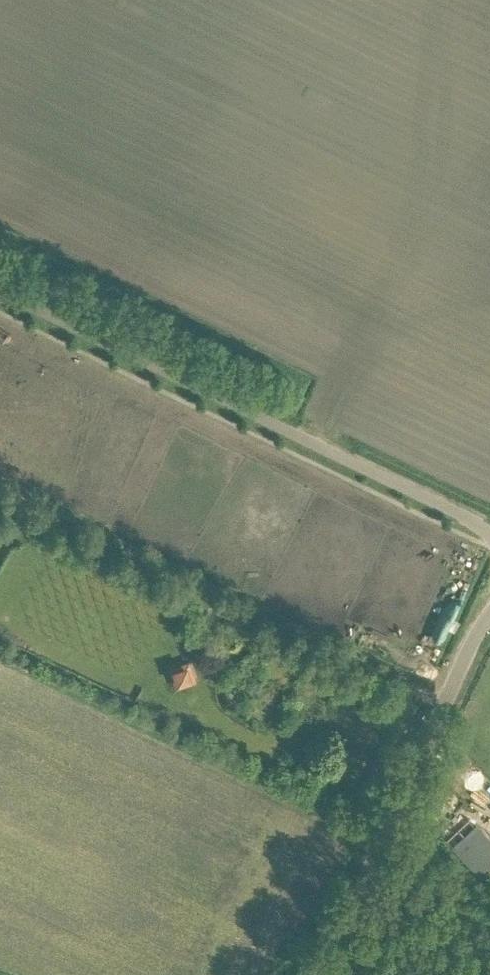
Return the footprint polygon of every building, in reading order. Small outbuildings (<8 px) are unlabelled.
[(175,688),(197,681),(190,659),(168,666),(175,688)]
